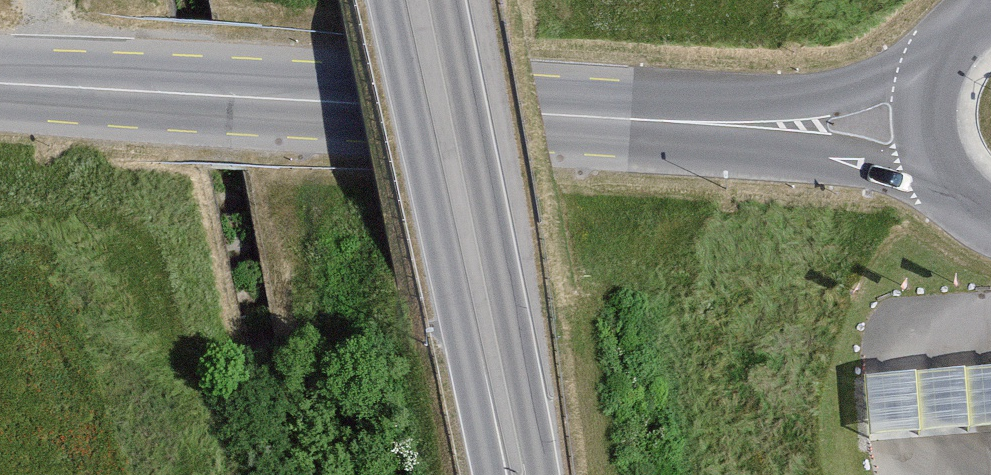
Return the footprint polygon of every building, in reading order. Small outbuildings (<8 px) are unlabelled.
[(875,373),(879,432),(990,424),(990,365),(875,373)]
